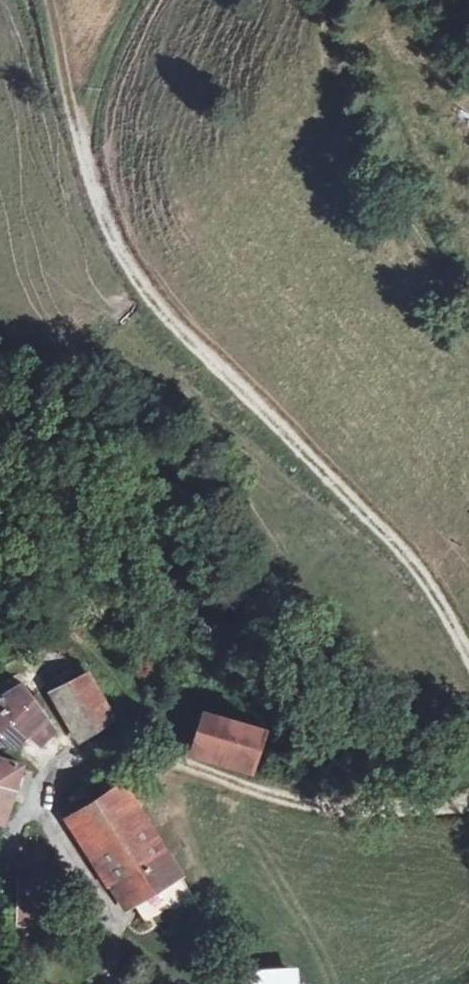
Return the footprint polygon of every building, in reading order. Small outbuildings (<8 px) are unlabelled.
[(79,640),(47,661),(75,706),(121,680),(99,656),(79,640)] [(0,666),(0,711),(9,705),(24,720),(43,703),(7,663),(0,666)] [(188,751),(249,769),(257,736),(196,718),(188,751)] [(0,821),(19,771),(0,763),(0,821)] [(116,784),(65,817),(105,879),(118,872),(146,913),(175,896),(164,878),(174,871),(116,784)] [(299,968),(237,971),(238,983),(300,983),(299,968)]
